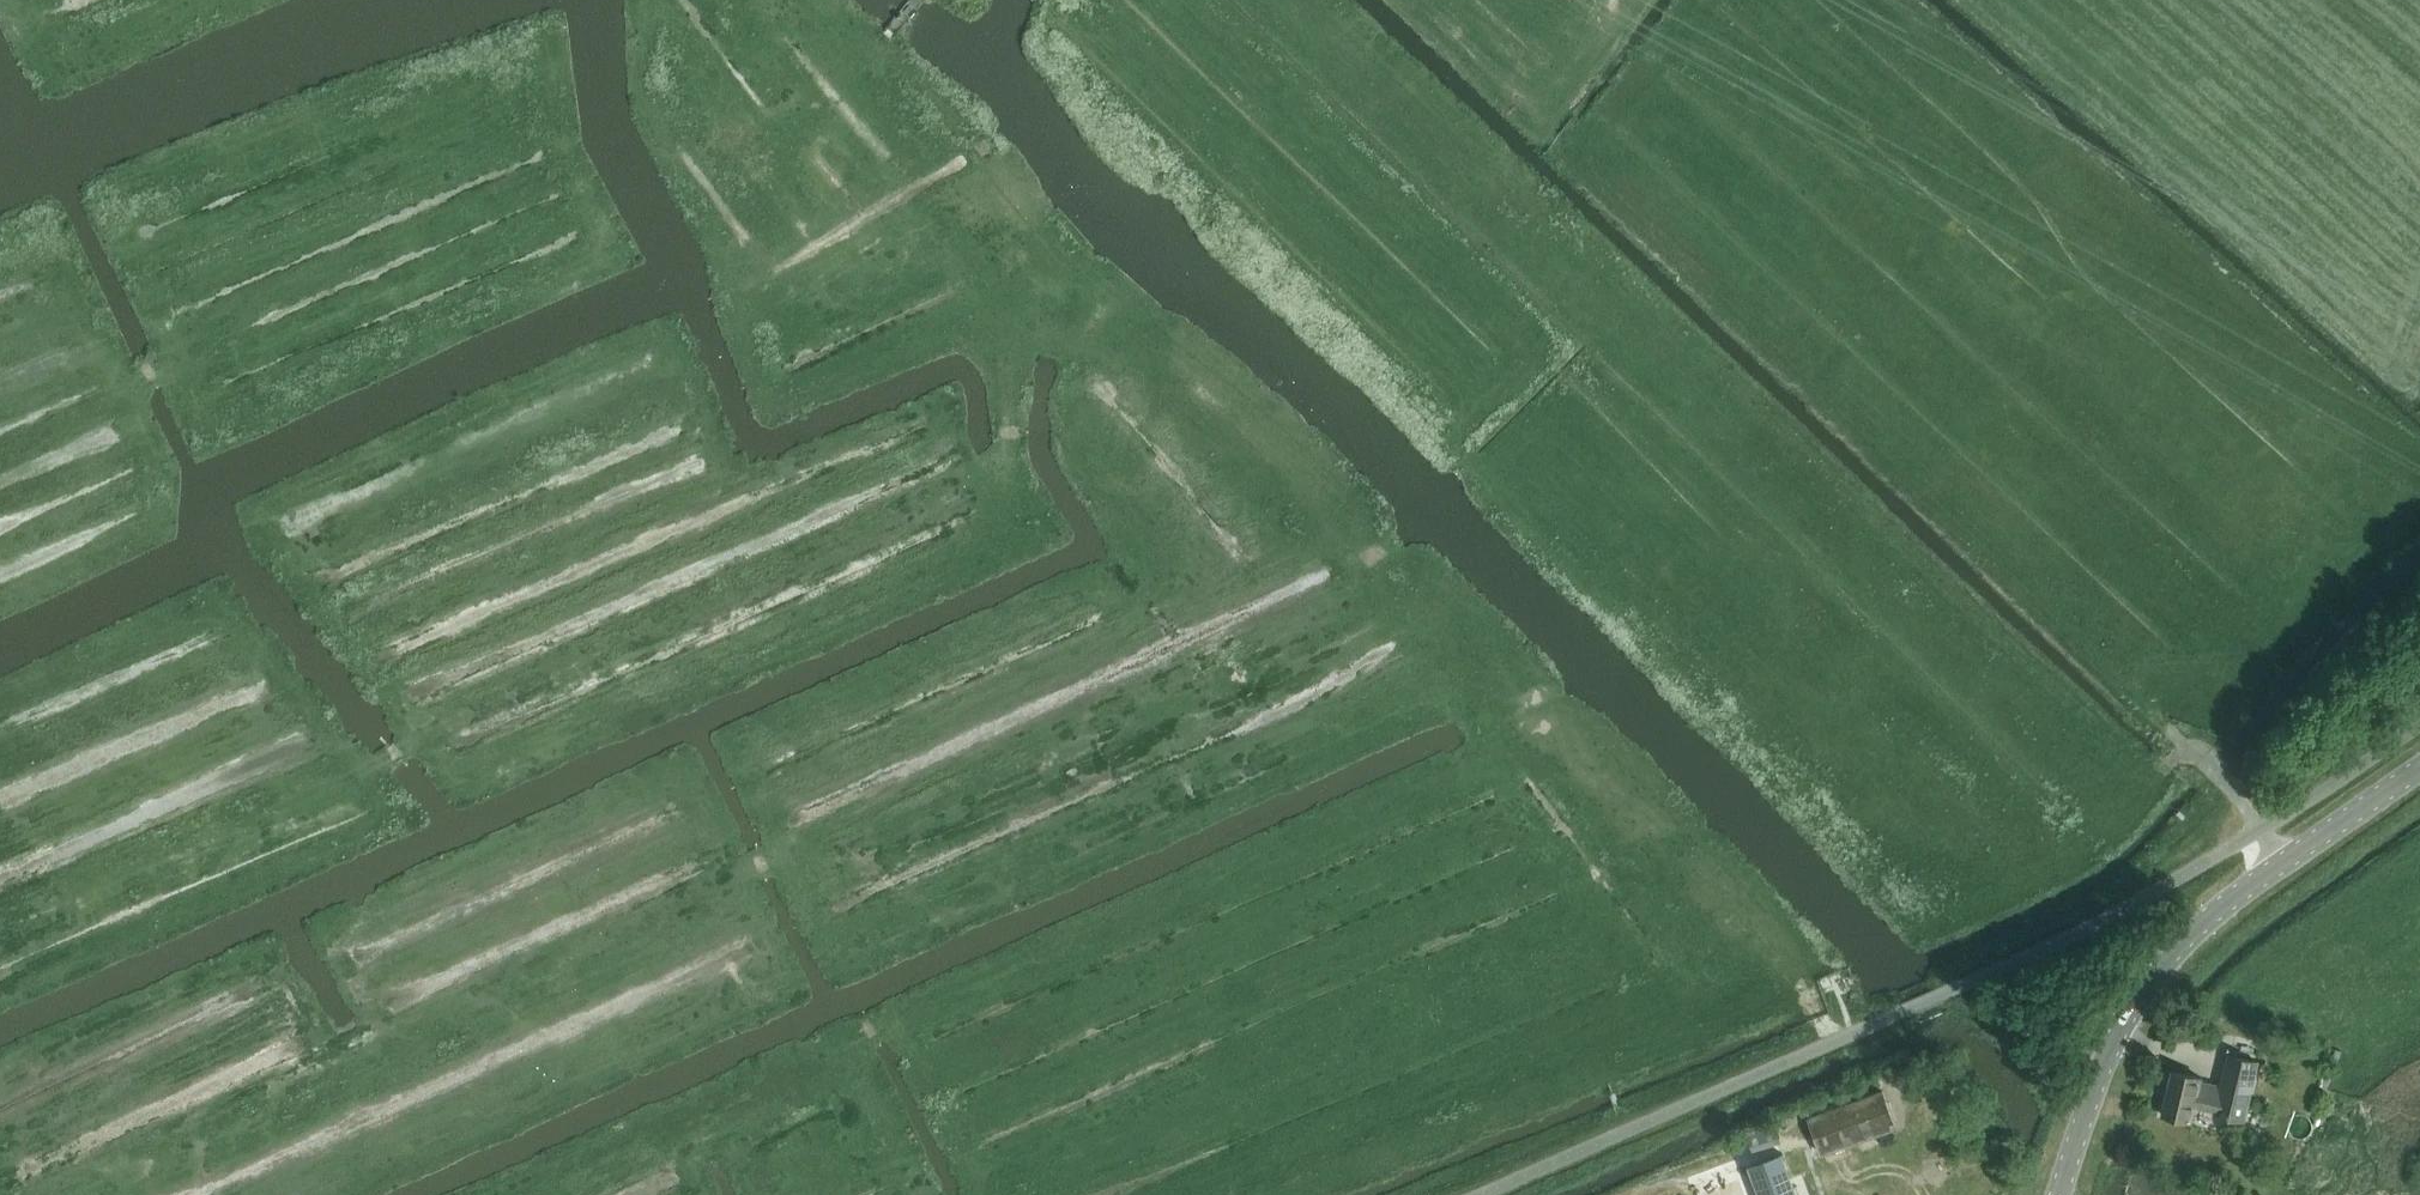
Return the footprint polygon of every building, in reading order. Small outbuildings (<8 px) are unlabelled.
[(2163,1114),(2192,1121),(2196,1106),(2217,1111),(2216,1113),(2244,1120),(2258,1061),(2230,1055),(2221,1092),(2200,1087),(2203,1078),(2173,1071),(2163,1114)] [(1824,1155),(1897,1128),(1883,1091),(1810,1118),(1824,1155)] [(1776,1123),(1747,1132),(1752,1147),(1781,1138),(1776,1123)] [(1788,1123),(1779,1125),(1782,1134),(1791,1132),(1788,1123)] [(1749,1165),(1760,1194),(1798,1194),(1783,1153),(1749,1165)]
